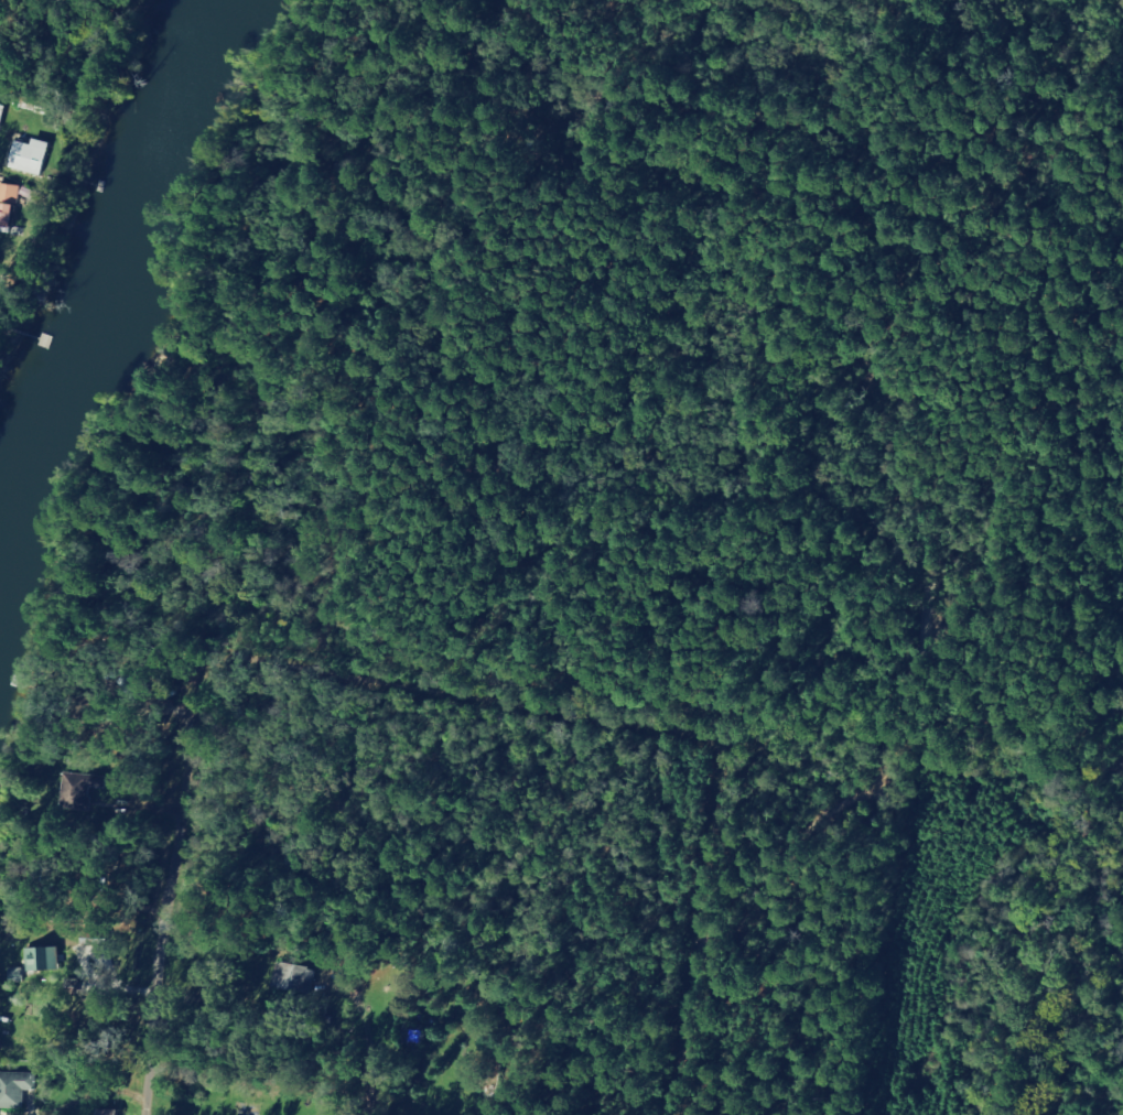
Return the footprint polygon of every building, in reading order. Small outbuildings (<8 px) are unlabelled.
[(8,168),(40,177),(49,144),(32,139),(30,146),(15,142),(8,168)] [(10,229),(11,206),(20,206),(20,186),(0,185),(0,229),(10,229)] [(68,948),(34,949),(35,972),(69,970),(68,948)] [(308,994),(312,967),(276,962),(272,988),(308,994)] [(44,1074),(5,1073),(4,1108),(29,1109),(30,1090),(43,1090),(44,1074)]
